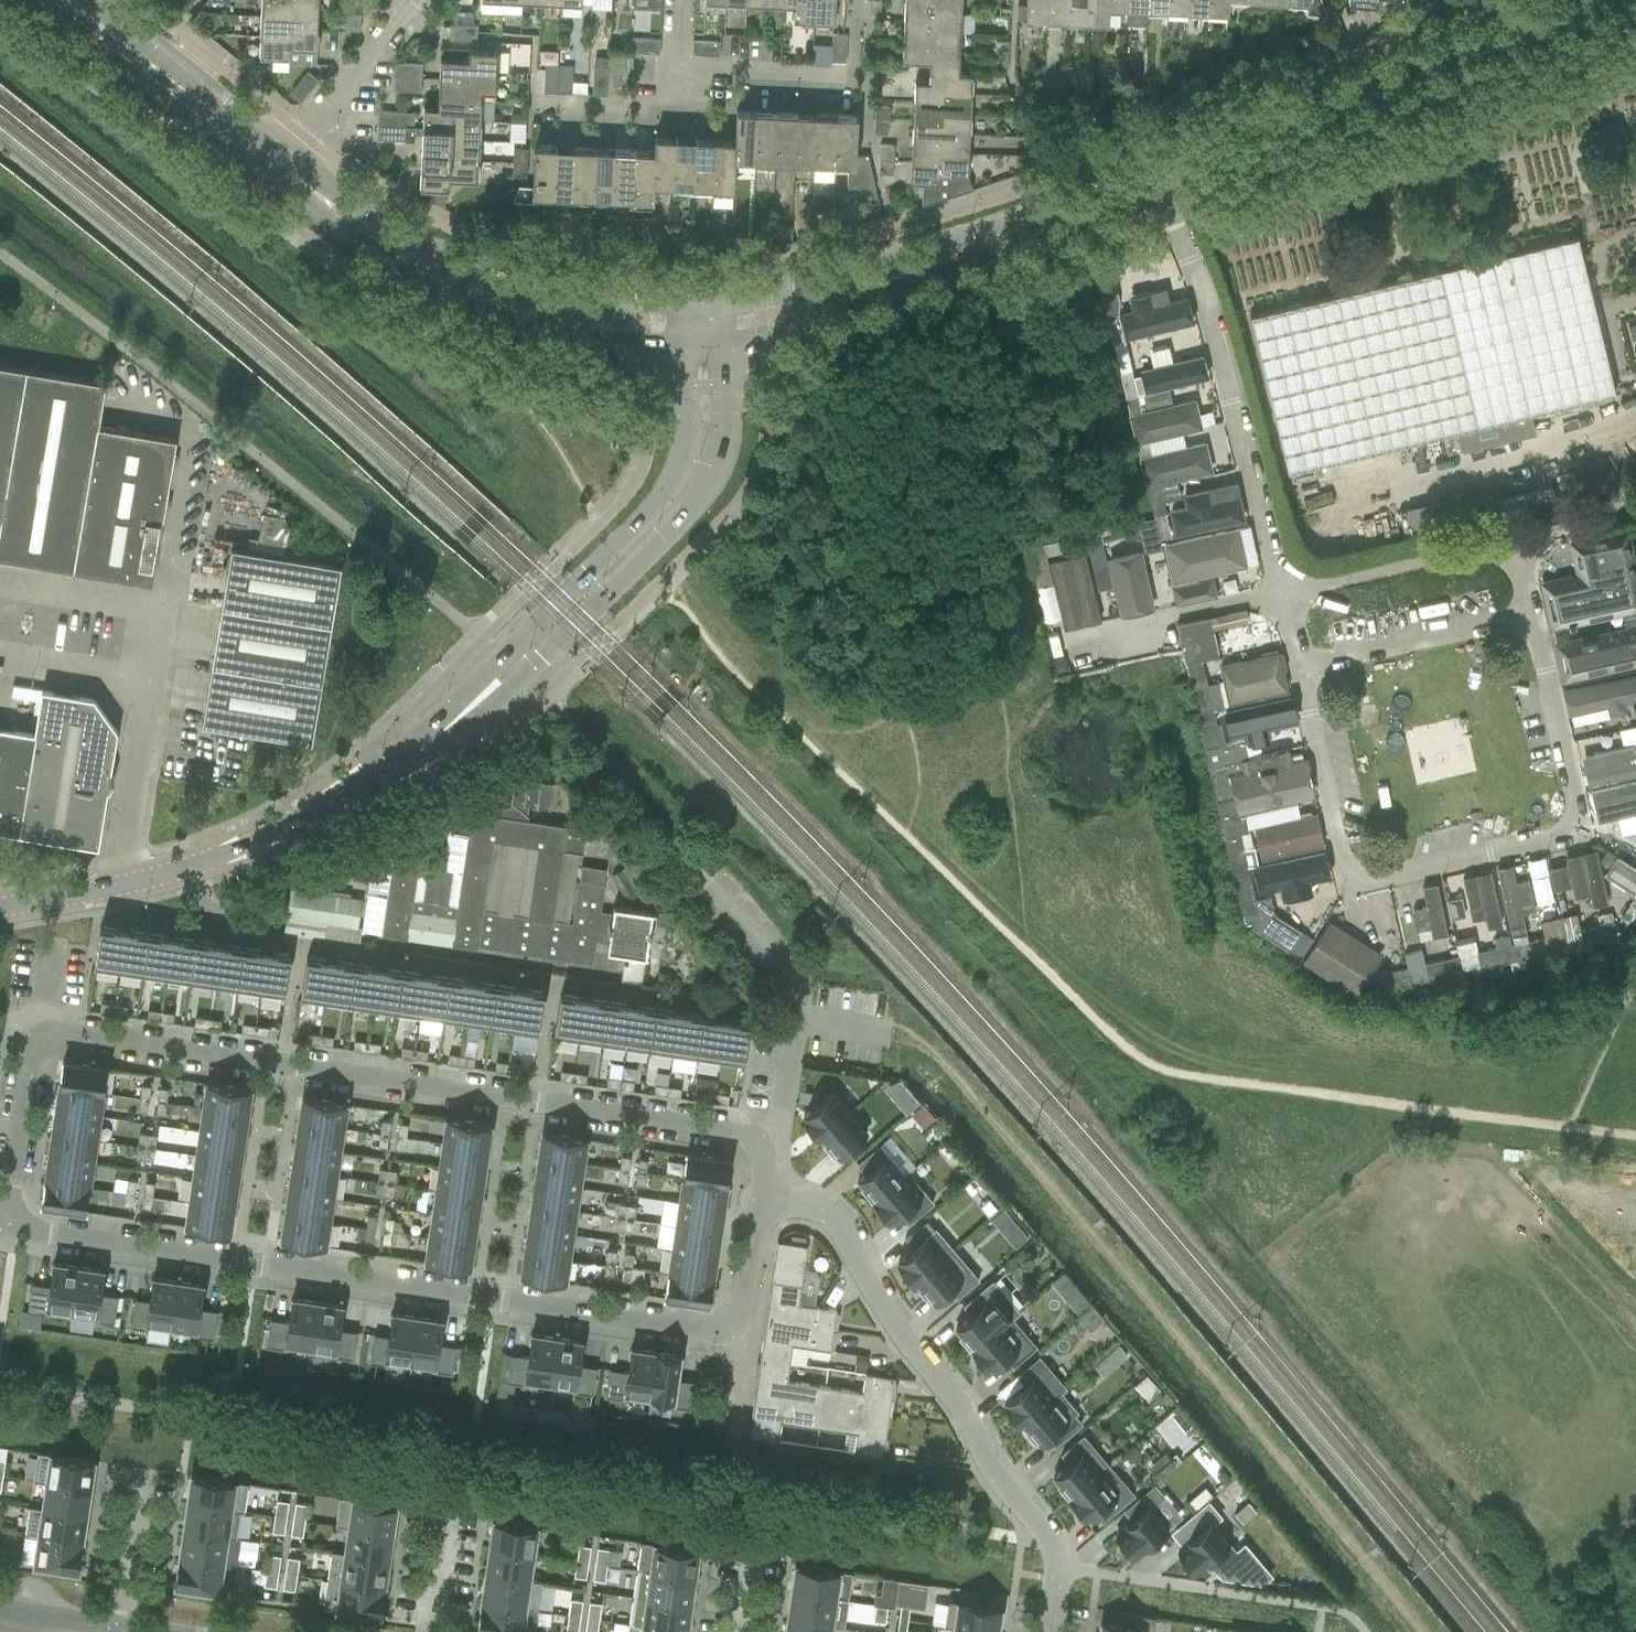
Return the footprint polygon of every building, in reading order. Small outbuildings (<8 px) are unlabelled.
[(175,9),(182,15),(189,6),(190,0),(176,0),(175,9)] [(261,15),(289,16),(289,6),(318,8),(319,0),(261,0),(261,15)] [(502,13),(522,14),(522,0),(502,0),(502,13)] [(631,8),(661,9),(662,0),(632,0),(631,8)] [(814,20),(815,0),(785,0),(784,5),(794,5),(793,19),(814,20)] [(814,20),(834,21),(835,0),(815,0),(814,20)] [(866,12),(881,13),(881,0),(867,0),(866,12)] [(904,20),(932,21),(931,31),(960,32),(961,12),(932,11),(933,1),(908,0),(905,0),(904,20)] [(933,1),(932,11),(961,12),(962,0),(908,0),(933,1)] [(1046,17),(1047,0),(1026,0),(1026,6),(1025,15),(1046,17)] [(1066,18),(1067,0),(1047,0),(1046,17),(1066,18)] [(1086,19),(1087,0),(1067,0),(1066,18),(1086,19)] [(1106,20),(1107,0),(1087,0),(1086,19),(1106,20)] [(1106,23),(1126,24),(1127,5),(1127,0),(1107,0),(1106,20),(1106,23)] [(1126,24),(1146,25),(1147,7),(1148,0),(1127,0),(1127,5),(1126,24)] [(1167,7),(1166,25),(1180,26),(1181,8),(1187,9),(1188,0),(1168,0),(1167,7)] [(1187,9),(1207,10),(1208,0),(1188,0),(1187,9)] [(1207,10),(1227,11),(1228,11),(1229,0),(1208,0),(1207,10)] [(1306,12),(1327,13),(1322,0),(1307,0),(1306,12)] [(1347,2),(1376,4),(1376,9),(1393,10),(1393,0),(1347,0),(1347,2)] [(1017,5),(1016,19),(1025,19),(1025,15),(1026,6),(1017,5)] [(261,15),(260,35),(288,36),(288,26),(318,28),(318,8),(289,6),(289,16),(261,15)] [(961,12),(960,32),(974,33),(975,13),(961,12)] [(345,29),(360,30),(361,16),(346,15),(345,29)] [(904,20),(903,40),(930,41),(930,51),(959,52),(960,32),(931,31),(932,21),(904,20)] [(450,24),(450,25),(449,39),(477,40),(478,26),(450,24)] [(288,36),(260,35),(259,55),(289,56),(289,62),(316,63),(318,28),(288,26),(288,36)] [(832,33),(831,61),(846,61),(847,33),(832,33)] [(632,51),(655,52),(660,53),(660,38),(632,37),(632,51)] [(693,39),(692,53),(720,55),(720,40),(693,39)] [(929,62),(929,71),(973,73),(958,72),(959,52),(930,51),(930,41),(903,40),(902,60),(929,62)] [(994,40),(994,54),(1008,55),(1008,40),(994,40)] [(440,57),(439,78),(467,79),(467,69),(497,71),(498,50),(485,49),(468,49),(455,48),(454,58),(440,57)] [(994,54),(993,68),(1005,69),(1007,69),(1008,55),(994,54)] [(594,56),(594,66),(600,66),(608,67),(608,56),(594,56)] [(881,59),(880,74),(895,74),(895,60),(881,59)] [(395,62),(394,76),(422,77),(423,63),(395,62)] [(543,91),(557,92),(558,65),(544,64),(543,91)] [(558,65),(557,92),(571,92),(572,65),(558,65)] [(592,93),(606,94),(608,67),(600,66),(594,66),(593,66),(592,93)] [(608,67),(606,94),(621,95),(622,81),(632,82),(632,68),(622,67),(608,67)] [(439,78),(438,98),(482,100),(495,100),(496,91),(497,71),(467,69),(467,79),(439,78)] [(915,80),(914,100),(944,102),(944,92),(972,94),(973,73),(929,71),(929,81),(915,80)] [(422,77),(394,76),(393,90),(421,91),(422,77)] [(302,78),(291,92),(301,100),(312,87),(302,78)] [(1130,88),(1129,103),(1140,103),(1141,88),(1130,88)] [(1102,98),(1102,102),(1122,103),(1123,91),(1104,90),(1103,98),(1102,98)] [(1152,90),(1151,102),(1161,103),(1162,91),(1152,90)] [(1082,101),(1102,102),(1102,98),(1102,92),(1082,91),(1082,101)] [(914,100),(913,120),(943,122),(943,112),(971,114),(972,94),(944,92),(944,102),(914,100)] [(424,106),(423,127),(451,128),(452,118),(481,120),(482,100),(438,98),(438,107),(424,106)] [(875,104),(874,119),(888,119),(889,105),(875,104)] [(757,110),(736,109),(735,139),(736,139),(735,158),(755,159),(757,110)] [(777,111),(757,110),(755,159),(774,160),(777,111)] [(378,111),(378,125),(405,126),(413,127),(414,112),(406,112),(395,111),(378,111)] [(797,112),(777,111),(774,160),(794,161),(797,112)] [(817,113),(797,112),(794,161),(814,162),(817,113)] [(913,120),(912,140),(942,142),(942,132),(970,133),(971,114),(943,112),(943,122),(913,120)] [(837,114),(817,113),(814,162),(834,163),(837,114)] [(511,117),(511,121),(525,122),(526,115),(516,114),(511,117)] [(834,163),(834,170),(848,171),(847,186),(875,187),(867,155),(856,154),(858,115),(837,114),(834,163)] [(405,126),(405,140),(411,141),(413,139),(414,134),(423,134),(422,147),(450,148),(451,138),(480,140),(481,120),(452,118),(451,128),(423,127),(413,127),(405,126)] [(888,119),(874,119),(874,133),(888,134),(888,119)] [(405,126),(378,125),(377,139),(405,140),(405,126)] [(912,140),(911,160),(941,162),(941,152),(969,153),(970,133),(942,132),(942,142),(912,140)] [(654,150),(635,149),(633,198),(652,199),(655,135),(654,135),(654,150)] [(676,136),(655,135),(652,199),(653,199),(653,184),(673,185),(676,136)] [(696,137),(676,136),(673,185),(693,186),(696,137)] [(716,138),(696,137),(693,186),(713,187),(716,138)] [(422,147),(421,167),(449,168),(450,158),(479,160),(480,140),(451,138),(450,148),(422,147)] [(713,187),(712,207),(731,208),(732,197),(733,197),(733,188),(734,188),(735,158),(736,139),(735,139),(716,138),(713,187)] [(514,199),(552,201),(555,145),(535,144),(532,185),(519,185),(514,199)] [(880,144),(879,159),(893,159),(894,145),(880,144)] [(555,145),(552,201),(565,201),(566,195),(573,195),(575,146),(555,145)] [(595,147),(575,146),(573,195),(593,196),(595,147)] [(513,147),(512,162),(527,162),(527,148),(513,147)] [(615,148),(595,147),(593,196),(613,197),(615,148)] [(635,149),(615,148),(613,197),(633,198),(635,149)] [(910,181),(923,182),(922,205),(972,188),(967,174),(969,153),(941,152),(941,162),(911,160),(910,181)] [(421,167),(420,188),(450,189),(450,179),(478,180),(479,160),(450,158),(449,168),(421,167)] [(893,159),(879,159),(879,173),(893,174),(893,159)] [(527,162),(512,162),(512,176),(526,177),(527,162)] [(778,225),(777,237),(792,238),(792,226),(778,225)] [(533,227),(532,237),(547,237),(547,228),(533,227)] [(716,232),(716,249),(730,250),(731,233),(716,232)] [(1250,315),(1288,471),(1460,429),(1528,413),(1615,392),(1578,236),(1250,315)] [(591,238),(590,252),(610,253),(610,239),(591,238)] [(630,238),(629,255),(639,256),(639,238),(630,238)] [(1124,271),(1124,272),(1126,271),(1121,254),(1093,261),(1097,278),(1098,278),(1097,277),(1124,271)] [(1196,318),(1190,294),(1172,299),(1169,286),(1140,294),(1143,308),(1122,313),(1128,336),(1196,318)] [(1106,318),(1112,344),(1124,341),(1118,315),(1106,318)] [(1202,356),(1140,371),(1145,392),(1207,377),(1202,356)] [(74,569),(84,508),(91,465),(97,425),(105,382),(0,365),(0,557),(74,569)] [(1121,374),(1120,374),(1126,399),(1137,397),(1131,371),(1121,374)] [(1204,423),(1197,397),(1131,413),(1137,439),(1204,423)] [(1528,413),(1460,429),(1464,449),(1533,432),(1528,413)] [(97,425),(91,465),(168,477),(175,438),(124,430),(125,425),(117,423),(116,429),(97,425)] [(1152,456),(1148,439),(1136,442),(1140,459),(1152,456)] [(1204,444),(1140,459),(1147,486),(1211,470),(1204,444)] [(91,465),(84,508),(161,521),(168,477),(91,465)] [(1154,517),(1160,543),(1161,543),(1164,542),(1164,540),(1171,538),(1163,502),(1181,497),(1180,497),(1177,482),(1147,489),(1154,517)] [(1189,505),(1171,509),(1176,530),(1246,514),(1241,494),(1213,500),(1210,487),(1186,492),(1189,505)] [(1440,528),(1434,501),(1406,507),(1413,535),(1440,528)] [(84,508),(74,569),(151,582),(161,521),(84,508)] [(286,512),(259,511),(258,536),(274,537),(273,550),(284,550),(286,512)] [(1142,539),(1145,551),(1161,547),(1160,543),(1154,517),(1099,531),(1101,542),(1135,534),(1142,539)] [(1239,523),(1166,542),(1175,578),(1248,560),(1239,523)] [(1043,544),(1022,549),(1028,574),(1048,569),(1045,556),(1070,550),(1071,553),(1088,549),(1092,567),(1107,563),(1101,542),(1099,531),(1043,544)] [(1542,583),(1552,628),(1568,624),(1568,626),(1575,625),(1574,622),(1622,611),(1635,608),(1635,578),(1633,563),(1625,531),(1571,543),(1578,575),(1542,583)] [(232,547),(222,606),(331,624),(341,565),(283,555),(232,547)] [(1142,549),(1109,556),(1121,612),(1155,605),(1142,549)] [(1085,553),(1050,561),(1065,627),(1100,619),(1085,553)] [(1171,586),(1175,605),(1201,600),(1196,580),(1171,586)] [(222,606),(212,665),(321,683),(331,624),(222,606)] [(1556,644),(1564,679),(1635,663),(1635,608),(1622,611),(1627,628),(1556,644)] [(1247,621),(1245,611),(1184,624),(1183,623),(1176,624),(1183,653),(1185,663),(1202,660),(1218,656),(1212,629),(1247,621)] [(1267,630),(1265,622),(1214,634),(1219,656),(1265,646),(1262,632),(1267,630)] [(1279,655),(1218,667),(1226,708),(1288,695),(1279,655)] [(1064,656),(1051,659),(1054,673),(1067,670),(1064,656)] [(1202,660),(1185,663),(1186,664),(1197,715),(1213,711),(1202,660)] [(321,683),(212,665),(203,723),(311,741),(321,683)] [(1621,682),(1565,695),(1568,712),(1626,698),(1621,682)] [(98,846),(108,788),(102,787),(105,771),(110,772),(117,730),(94,697),(43,689),(35,732),(0,726),(0,829),(98,846)] [(1291,699),(1224,714),(1229,741),(1296,726),(1291,699)] [(1197,715),(1208,767),(1225,763),(1248,758),(1244,739),(1220,744),(1213,711),(1197,715)] [(1586,770),(1589,785),(1635,774),(1635,758),(1633,744),(1593,753),(1596,768),(1586,770)] [(1315,795),(1308,764),(1291,767),(1288,754),(1244,764),(1246,777),(1233,780),(1240,811),(1315,795)] [(1219,815),(1220,818),(1236,814),(1225,763),(1208,767),(1219,815)] [(512,805),(527,816),(528,805),(549,808),(553,782),(514,777),(510,802),(513,803),(512,805)] [(1592,791),(1598,820),(1635,812),(1635,781),(1592,791)] [(366,900),(361,930),(407,936),(411,908),(457,915),(453,943),(477,947),(477,944),(592,961),(595,939),(600,940),(607,941),(606,950),(645,956),(651,911),(613,905),(612,913),(600,912),(599,911),(600,905),(603,884),(605,868),(604,868),(603,869),(600,869),(582,866),(582,865),(581,865),(580,874),(573,923),(568,923),(563,922),(573,852),(578,853),(583,854),(586,835),(574,833),(575,826),(526,820),(527,816),(512,805),(495,812),(495,815),(472,812),(469,835),(447,832),(442,867),(372,857),(366,894),(386,897),(386,903),(366,900)] [(1220,818),(1231,870),(1248,866),(1256,864),(1254,851),(1245,853),(1240,833),(1248,831),(1244,813),(1236,814),(1220,818)] [(1253,834),(1260,866),(1324,850),(1316,819),(1253,834)] [(1608,908),(1597,853),(1566,860),(1575,903),(1590,900),(1592,912),(1608,908)] [(1331,881),(1325,855),(1256,871),(1262,897),(1282,892),(1284,904),(1313,898),(1310,886),(1331,881)] [(1604,875),(1635,895),(1621,917),(1628,922),(1635,908),(1635,869),(1616,856),(1604,875)] [(1248,866),(1231,870),(1232,870),(1243,922),(1276,943),(1288,950),(1300,931),(1274,915),(1271,898),(1268,897),(1255,899),(1248,866)] [(1516,884),(1513,869),(1499,872),(1512,936),(1527,933),(1523,915),(1536,913),(1530,881),(1516,884)] [(622,870),(614,875),(630,902),(638,897),(622,870)] [(1505,929),(1493,875),(1465,881),(1474,923),(1489,920),(1492,931),(1505,929)] [(1420,891),(1432,944),(1451,940),(1439,887),(1420,891)] [(321,938),(324,921),(354,925),(358,899),(288,889),(282,932),(321,938)] [(451,943),(455,917),(412,911),(408,937),(451,943)] [(1616,938),(1612,922),(1579,929),(1576,915),(1558,919),(1565,949),(1616,938)] [(1543,937),(1510,944),(1513,961),(1516,960),(1517,960),(1565,949),(1558,919),(1551,921),(1540,924),(1543,937)] [(1328,924),(1304,961),(1355,993),(1379,956),(1328,924)] [(118,973),(124,929),(100,926),(94,969),(118,973)] [(141,976),(148,933),(124,929),(118,973),(141,976)] [(172,936),(148,933),(141,976),(165,980),(172,936)] [(195,940),(172,936),(165,980),(189,983),(195,940)] [(1456,942),(1455,943),(1458,956),(1462,972),(1464,972),(1480,968),(1513,961),(1510,944),(1508,936),(1495,938),(1497,947),(1476,952),(1474,939),(1456,942)] [(219,943),(195,940),(189,983),(213,987),(219,943)] [(243,947),(219,943),(213,987),(237,991),(243,947)] [(267,950),(243,947),(237,991),(260,994),(267,950)] [(267,950),(260,994),(284,998),(291,954),(267,950)] [(1421,950),(1404,954),(1407,967),(1410,984),(1428,980),(1462,972),(1458,956),(1424,963),(1421,950)] [(330,960),(307,956),(300,1000),(324,1004),(330,960)] [(620,982),(641,985),(645,959),(628,956),(627,965),(623,964),(620,982)] [(354,963),(330,960),(324,1004),(348,1007),(354,963)] [(378,967),(354,963),(348,1007),(371,1011),(378,967)] [(402,970),(378,967),(371,1011),(395,1014),(402,970)] [(1407,967),(1373,975),(1376,991),(1410,984),(1407,967)] [(426,974),(402,970),(395,1014),(419,1018),(426,974)] [(449,977),(426,974),(419,1018),(443,1021),(449,977)] [(473,981),(449,977),(443,1021),(467,1025),(473,981)] [(497,984),(473,981),(467,1025),(491,1028),(497,984)] [(521,988),(497,984),(491,1028),(514,1032),(521,988)] [(514,1032),(538,1035),(544,991),(521,988),(514,1032)] [(584,997),(560,994),(554,1038),(577,1041),(584,997)] [(577,1041),(601,1045),(608,1001),(584,997),(577,1041)] [(601,1045),(625,1048),(632,1004),(608,1001),(601,1045)] [(112,1013),(114,1004),(101,1002),(100,1011),(112,1013)] [(127,1006),(114,1004),(112,1013),(125,1015),(127,1006)] [(625,1048),(649,1052),(655,1008),(632,1004),(625,1048)] [(649,1052),(673,1055),(679,1011),(655,1008),(649,1052)] [(160,1020),(161,1011),(148,1009),(147,1018),(160,1020)] [(161,1011),(160,1020),(173,1022),(174,1013),(161,1011)] [(673,1055),(697,1059),(703,1015),(679,1011),(673,1055)] [(697,1059),(720,1062),(727,1018),(703,1015),(697,1059)] [(207,1027),(208,1018),(195,1016),(194,1025),(207,1027)] [(221,1020),(208,1018),(207,1027),(220,1029),(221,1020)] [(720,1062),(744,1066),(751,1022),(727,1018),(720,1062)] [(254,1034),(255,1025),(242,1023),(241,1032),(254,1034)] [(254,1034),(267,1036),(268,1027),(255,1025),(254,1034)] [(319,1043),(320,1035),(307,1033),(306,1041),(319,1043)] [(319,1043),(332,1045),(333,1037),(320,1035),(319,1043)] [(353,1049),(366,1050),(367,1042),(354,1040),(353,1049)] [(367,1042),(366,1050),(379,1052),(380,1043),(367,1042)] [(413,1057),(414,1048),(402,1046),(400,1055),(413,1057)] [(414,1048),(413,1057),(426,1059),(427,1050),(414,1048)] [(462,1056),(449,1054),(447,1062),(460,1064),(462,1056)] [(460,1064),(473,1066),(474,1057),(462,1056),(460,1064)] [(59,1085),(103,1091),(107,1067),(63,1061),(59,1085)] [(509,1062),(496,1061),(495,1069),(507,1071),(509,1062)] [(507,1071),(520,1073),(521,1064),(509,1062),(507,1071)] [(574,1072),(561,1070),(559,1079),(572,1081),(574,1072)] [(572,1081),(585,1083),(586,1074),(574,1072),(572,1081)] [(621,1079),(608,1077),(607,1086),(619,1088),(621,1079)] [(619,1088),(632,1090),(634,1081),(621,1079),(619,1088)] [(203,1106),(247,1112),(251,1089),(207,1082),(203,1106)] [(668,1086),(655,1084),(654,1093),(667,1095),(668,1086)] [(103,1091),(59,1085),(56,1109),(99,1115),(103,1091)] [(140,1098),(149,1099),(151,1086),(142,1085),(140,1098)] [(667,1095),(680,1097),(681,1088),(668,1086),(667,1095)] [(904,1086),(894,1094),(908,1111),(918,1102),(904,1086)] [(157,1100),(166,1101),(168,1089),(159,1087),(157,1100)] [(715,1093),(702,1091),(701,1100),(714,1102),(715,1093)] [(800,1091),(798,1102),(808,1103),(810,1093),(800,1091)] [(820,1137),(849,1112),(832,1092),(831,1093),(803,1117),(805,1119),(820,1137)] [(714,1102),(726,1104),(728,1095),(715,1093),(714,1102)] [(299,1120),(343,1127),(346,1103),(302,1096),(299,1120)] [(149,1099),(140,1098),(138,1110),(147,1112),(149,1099)] [(157,1100),(155,1113),(164,1114),(166,1101),(157,1100)] [(922,1103),(912,1112),(925,1126),(935,1118),(922,1103)] [(247,1112),(203,1106),(200,1130),(244,1136),(247,1112)] [(99,1115),(56,1109),(52,1133),(96,1139),(99,1115)] [(852,1116),(849,1112),(820,1137),(837,1157),(866,1133),(866,1132),(865,1131),(852,1116)] [(443,1142),(487,1148),(490,1124),(446,1118),(443,1142)] [(343,1127),(299,1120),(295,1144),(339,1151),(343,1127)] [(380,1133),(388,1134),(390,1121),(382,1120),(380,1133)] [(397,1136),(406,1137),(408,1124),(399,1123),(397,1136)] [(244,1136),(200,1130),(196,1154),(240,1160),(244,1136)] [(137,1145),(146,1147),(148,1134),(139,1132),(137,1145)] [(538,1156),(582,1162),(586,1138),(542,1132),(538,1156)] [(48,1157),(92,1163),(96,1139),(52,1133),(48,1157)] [(388,1134),(380,1133),(378,1146),(387,1147),(388,1134)] [(155,1148),(156,1135),(148,1134),(146,1147),(155,1148)] [(406,1137),(397,1136),(395,1148),(404,1150),(406,1137)] [(948,1141),(940,1148),(947,1157),(955,1150),(948,1141)] [(487,1148),(443,1142),(439,1166),(483,1172),(487,1148)] [(339,1151),(295,1144),(292,1168),(336,1175),(339,1151)] [(144,1160),(146,1147),(137,1145),(135,1158),(144,1160)] [(903,1176),(907,1173),(906,1172),(903,1175),(877,1146),(857,1163),(865,1172),(866,1173),(857,1181),(874,1199),(875,1201),(903,1176)] [(146,1147),(144,1160),(153,1161),(155,1148),(146,1147)] [(683,1177),(726,1183),(730,1159),(686,1153),(683,1177)] [(193,1178),(237,1184),(240,1160),(196,1154),(193,1178)] [(582,1162),(538,1156),(535,1180),(579,1186),(582,1162)] [(630,1157),(621,1156),(619,1169),(628,1170),(630,1157)] [(45,1181),(89,1187),(92,1163),(48,1157),(45,1181)] [(637,1171),(645,1172),(647,1159),(639,1158),(637,1171)] [(436,1189),(480,1196),(483,1172),(439,1166),(436,1189)] [(288,1192),(332,1199),(336,1175),(292,1168),(288,1192)] [(386,1182),(388,1169),(379,1168),(377,1181),(386,1182)] [(386,1182),(394,1183),(396,1170),(388,1169),(386,1182)] [(628,1170),(619,1169),(618,1181),(626,1183),(628,1170)] [(645,1172),(637,1171),(635,1184),(643,1185),(645,1172)] [(907,1173),(903,1176),(875,1201),(886,1214),(892,1221),(900,1213),(909,1224),(932,1203),(907,1173)] [(726,1183),(683,1177),(679,1201),(723,1207),(726,1183)] [(189,1202),(233,1208),(237,1184),(193,1178),(189,1202)] [(126,1192),(135,1193),(137,1180),(128,1179),(126,1192)] [(531,1204),(575,1210),(579,1186),(535,1180),(531,1204)] [(89,1187),(45,1181),(41,1204),(85,1211),(89,1187)] [(152,1196),(154,1183),(145,1181),(143,1194),(152,1196)] [(375,1194),(384,1195),(386,1182),(377,1181),(375,1194)] [(394,1183),(386,1182),(384,1195),(392,1196),(394,1183)] [(432,1213),(476,1220),(480,1196),(436,1189),(432,1213)] [(126,1192),(124,1205),(133,1206),(135,1193),(126,1192)] [(332,1199),(288,1192),(285,1216),(328,1222),(332,1199)] [(152,1196),(143,1194),(142,1207),(150,1208),(152,1196)] [(723,1207),(679,1201),(676,1225),(719,1231),(723,1207)] [(233,1208),(189,1202),(186,1226),(229,1232),(233,1208)] [(617,1216),(625,1217),(627,1205),(619,1203),(617,1216)] [(528,1227),(572,1234),(575,1210),(531,1204),(528,1227)] [(625,1217),(634,1219),(636,1206),(627,1205),(625,1217)] [(429,1237),(473,1244),(476,1220),(432,1213),(429,1237)] [(368,1214),(366,1227),(374,1229),(376,1216),(368,1214)] [(328,1222),(285,1216),(281,1240),(325,1246),(328,1222)] [(625,1217),(617,1216),(615,1229),(623,1230),(625,1217)] [(383,1230),(392,1231),(394,1218),(385,1217),(383,1230)] [(632,1232),(634,1219),(625,1217),(623,1230),(632,1232)] [(719,1231),(676,1225),(672,1249),(716,1255),(719,1231)] [(374,1229),(366,1227),(364,1240),(373,1241),(374,1229)] [(524,1251),(568,1258),(572,1234),(528,1227),(524,1251)] [(392,1231),(383,1230),(381,1243),(390,1244),(392,1231)] [(944,1257),(952,1250),(935,1230),(927,1237),(898,1262),(915,1282),(944,1257)] [(473,1244),(429,1237),(425,1261),(469,1268),(473,1244)] [(805,1258),(807,1245),(777,1241),(775,1254),(805,1258)] [(668,1273),(712,1279),(716,1255),(672,1249),(668,1273)] [(605,1263),(614,1264),(616,1251),(607,1250),(605,1263)] [(952,1250),(944,1257),(915,1282),(932,1302),(949,1287),(958,1297),(978,1280),(952,1250)] [(568,1258),(524,1251),(521,1275),(565,1282),(568,1258)] [(631,1266),(633,1254),(624,1252),(623,1265),(631,1266)] [(773,1267),(803,1271),(805,1258),(775,1254),(773,1267)] [(71,1311),(78,1266),(54,1262),(50,1286),(31,1283),(27,1311),(48,1314),(49,1307),(71,1311)] [(614,1264),(605,1263),(603,1275),(612,1277),(614,1264)] [(631,1266),(623,1265),(621,1278),(630,1279),(631,1266)] [(99,1293),(103,1269),(78,1266),(71,1311),(94,1314),(93,1321),(114,1324),(118,1296),(99,1293)] [(766,1319),(834,1330),(837,1309),(798,1303),(803,1271),(773,1267),(766,1319)] [(712,1279),(668,1273),(665,1297),(709,1303),(712,1279)] [(1062,1274),(1051,1283),(1060,1293),(1071,1284),(1062,1274)] [(178,1280),(153,1277),(149,1300),(135,1298),(131,1326),(147,1328),(148,1322),(171,1325),(178,1280)] [(202,1284),(178,1280),(171,1325),(194,1329),(193,1336),(213,1338),(217,1310),(199,1308),(202,1284)] [(1001,1324),(1017,1311),(991,1281),(964,1304),(971,1313),(972,1314),(955,1329),(973,1349),(1001,1324)] [(310,1346),(317,1301),(292,1298),(289,1321),(270,1318),(266,1346),(286,1349),(287,1343),(310,1346)] [(338,1328),(342,1305),(317,1301),(310,1346),(333,1350),(332,1356),(352,1359),(357,1331),(338,1328)] [(1091,1308),(1079,1318),(1090,1331),(1102,1321),(1091,1308)] [(1001,1324),(973,1349),(974,1351),(972,1353),(980,1362),(982,1360),(990,1369),(1005,1356),(1014,1366),(1035,1347),(1010,1318),(1018,1312),(1017,1311),(1001,1324)] [(416,1316),(392,1312),(388,1336),(374,1334),(370,1361),(386,1364),(387,1357),(410,1361),(416,1316)] [(441,1319),(416,1316),(410,1361),(433,1364),(432,1371),(452,1374),(456,1346),(438,1343),(441,1319)] [(760,1358),(790,1362),(792,1345),(831,1350),(834,1330),(766,1319),(760,1358)] [(550,1382),(556,1337),(532,1333),(528,1357),(510,1354),(505,1382),(526,1385),(527,1378),(550,1382)] [(596,1367),(578,1364),(581,1340),(556,1337),(550,1382),(572,1385),(571,1392),(592,1395),(596,1367)] [(1118,1345),(1103,1358),(1112,1368),(1127,1355),(1118,1345)] [(656,1351),(631,1348),(628,1371),(609,1368),(605,1396),(625,1399),(626,1393),(649,1396),(656,1351)] [(680,1355),(656,1351),(649,1396),(672,1400),(671,1406),(692,1409),(696,1381),(677,1379),(680,1355)] [(856,1355),(855,1364),(866,1365),(867,1356),(856,1355)] [(1022,1423),(1050,1399),(1064,1387),(1038,1357),(1018,1374),(1025,1383),(1026,1384),(1004,1403),(1012,1412),(1010,1414),(1018,1423),(1020,1421),(1021,1422),(1022,1423)] [(760,1358),(754,1397),(821,1407),(824,1386),(787,1381),(790,1362),(760,1358)] [(824,1386),(821,1407),(889,1417),(894,1377),(864,1373),(862,1391),(824,1386)] [(1146,1377),(1136,1386),(1148,1399),(1158,1391),(1146,1377)] [(1029,1436),(1031,1434),(1038,1442),(1039,1443),(1047,1436),(1056,1446),(1081,1424),(1073,1414),(1076,1411),(1060,1392),(1065,1388),(1064,1387),(1050,1399),(1022,1423),(1023,1425),(1021,1427),(1029,1436)] [(781,1422),(818,1427),(821,1407),(754,1397),(748,1436),(778,1441),(781,1422)] [(821,1407),(818,1427),(856,1433),(853,1452),(883,1456),(889,1417),(821,1407)] [(1099,1473),(1108,1465),(1082,1435),(1062,1453),(1069,1461),(1070,1463),(1053,1477),(1062,1487),(1071,1497),(1099,1473)] [(37,1452),(33,1481),(46,1483),(46,1482),(90,1488),(94,1460),(37,1452)] [(1108,1465),(1099,1473),(1071,1497),(1088,1517),(1095,1511),(1104,1521),(1134,1496),(1108,1465)] [(191,1475),(187,1503),(231,1509),(231,1510),(244,1512),(248,1483),(191,1475)] [(42,1508),(42,1509),(86,1515),(90,1488),(46,1482),(46,1483),(42,1508)] [(1133,1519),(1116,1534),(1134,1555),(1171,1523),(1154,1503),(1163,1496),(1153,1485),(1124,1509),(1132,1518),(1133,1519)] [(1200,1491),(1200,1498),(1204,1502),(1211,1495),(1204,1487),(1200,1491)] [(339,1497),(335,1526),(348,1527),(348,1526),(392,1533),(396,1505),(339,1497)] [(274,1516),(286,1517),(289,1501),(276,1500),(274,1516)] [(1190,1540),(1178,1550),(1196,1571),(1208,1561),(1217,1571),(1222,1577),(1262,1583),(1270,1575),(1244,1545),(1236,1552),(1211,1524),(1220,1517),(1207,1501),(1178,1526),(1190,1540)] [(305,1520),(307,1504),(295,1502),(293,1518),(305,1520)] [(1247,1502),(1235,1513),(1242,1522),(1255,1511),(1247,1502)] [(187,1503),(183,1530),(227,1536),(227,1535),(231,1510),(231,1509),(187,1503)] [(29,1506),(25,1535),(38,1537),(38,1536),(82,1542),(86,1515),(42,1509),(42,1508),(29,1506)] [(286,1517),(274,1516),(272,1531),(284,1533),(286,1517)] [(305,1520),(293,1518),(290,1534),(303,1536),(305,1520)] [(493,1520),(489,1547),(533,1554),(537,1526),(493,1520)] [(344,1553),(344,1554),(388,1560),(392,1533),(348,1526),(348,1527),(344,1553)] [(183,1530),(179,1557),(236,1565),(240,1537),(227,1535),(227,1536),(183,1530)] [(38,1537),(34,1564),(78,1570),(82,1542),(38,1536),(38,1537)] [(641,1542),(637,1569),(694,1578),(698,1550),(641,1542)] [(576,1560),(588,1562),(591,1546),(578,1544),(576,1560)] [(489,1547),(485,1574),(529,1581),(529,1580),(533,1554),(489,1547)] [(595,1563),(607,1565),(609,1549),(597,1547),(595,1563)] [(331,1551),(327,1579),(384,1587),(388,1560),(344,1554),(344,1553),(331,1551)] [(266,1570),(278,1571),(281,1556),(268,1554),(266,1570)] [(179,1557),(175,1585),(232,1593),(236,1565),(179,1557)] [(297,1574),(299,1558),(287,1557),(285,1572),(297,1574)] [(588,1562),(576,1560),(574,1575),(586,1577),(588,1562)] [(595,1563),(592,1579),(605,1581),(607,1565),(595,1563)] [(795,1564),(791,1592),(835,1599),(848,1601),(852,1573),(795,1564)] [(637,1569),(633,1596),(690,1605),(694,1578),(637,1569)] [(278,1571),(266,1570),(264,1586),(276,1587),(278,1571)] [(297,1574),(285,1572),(282,1588),(294,1590),(297,1574)] [(485,1574),(481,1601),(538,1610),(542,1582),(529,1580),(529,1581),(485,1574)] [(883,1577),(879,1605),(887,1606),(894,1607),(895,1598),(898,1579),(883,1577)] [(327,1579),(323,1606),(380,1615),(384,1587),(327,1579)] [(925,1602),(928,1584),(898,1579),(895,1598),(925,1602)] [(791,1592),(787,1619),(831,1626),(835,1599),(791,1592)] [(633,1596),(629,1623),(686,1631),(690,1605),(633,1596)] [(568,1614),(580,1616),(582,1600),(570,1599),(568,1614)] [(996,1631),(997,1631),(1001,1608),(948,1600),(944,1624),(996,1631)] [(477,1629),(496,1631),(535,1631),(538,1610),(481,1601),(477,1629)] [(587,1617),(599,1619),(601,1603),(589,1601),(587,1617)] [(875,1604),(873,1620),(885,1622),(887,1606),(879,1605),(875,1604)] [(899,1618),(907,1619),(909,1606),(901,1605),(899,1618)] [(1100,1631),(1153,1631),(1155,1617),(1125,1612),(1123,1626),(1101,1623),(1100,1631)] [(580,1616),(568,1614),(566,1629),(577,1631),(578,1631),(580,1616)] [(587,1617),(585,1631),(597,1631),(599,1619),(587,1617)] [(907,1619),(899,1618),(897,1631),(903,1631),(906,1631),(907,1619)] [(785,1631),(830,1631),(831,1626),(787,1619),(785,1631)] [(628,1631),(686,1631),(629,1623),(628,1631)]
